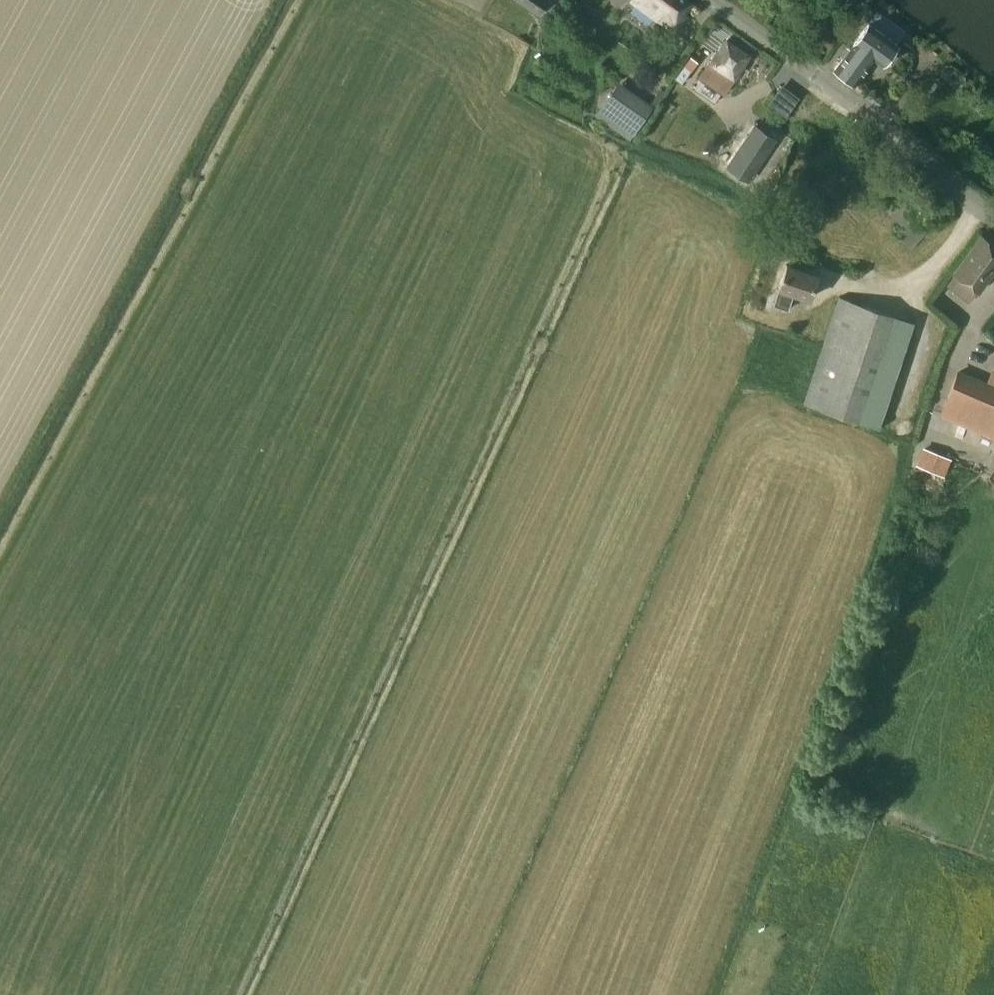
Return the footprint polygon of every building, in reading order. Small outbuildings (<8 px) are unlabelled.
[(538,16),(536,18),(542,22),(556,2),(553,0),(515,0),(538,16)] [(674,33),(687,16),(678,9),(685,0),(632,0),(674,33)] [(898,44),(897,44),(906,31),(878,10),(869,23),(834,70),(855,85),(874,59),(883,65),(898,44)] [(727,42),(701,79),(722,92),(747,55),(727,42)] [(767,100),(784,114),(799,95),(782,81),(767,100)] [(596,112),(631,137),(651,109),(616,84),(596,112)] [(755,125),(727,166),(748,180),(775,139),(755,125)] [(981,235),(953,272),(979,291),(993,271),(993,245),(981,235)] [(779,288),(780,289),(810,298),(818,275),(787,265),(779,288)] [(839,296),(803,402),(878,428),(914,321),(839,296)] [(991,369),(986,381),(956,369),(938,415),(993,438),(993,371),(991,369)] [(945,474),(950,454),(920,446),(915,466),(945,474)]
